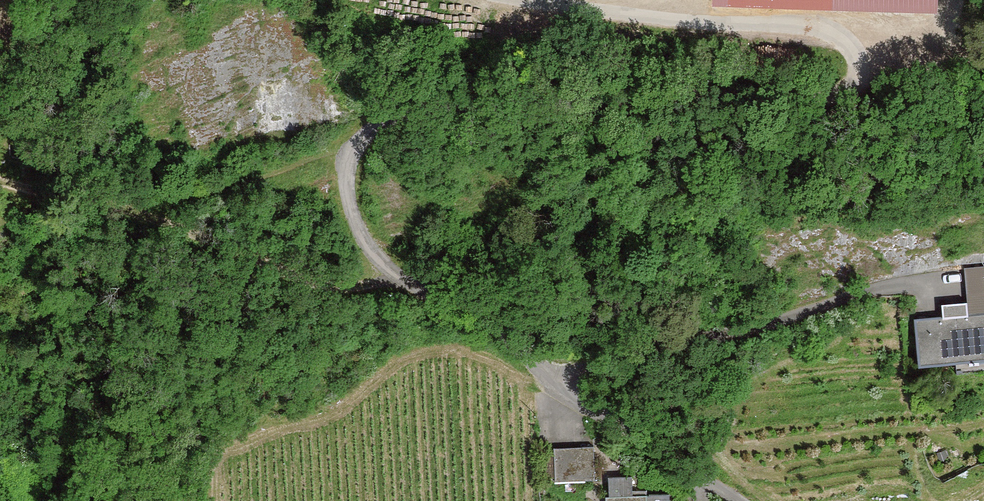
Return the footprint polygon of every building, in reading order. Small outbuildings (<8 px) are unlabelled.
[(983,364),(983,275),(964,276),(966,310),(936,312),(937,325),(914,326),(917,369),(983,364)] [(554,487),(595,486),(595,452),(554,453),(554,487)] [(631,483),(603,483),(603,500),(632,500),(631,483)]
